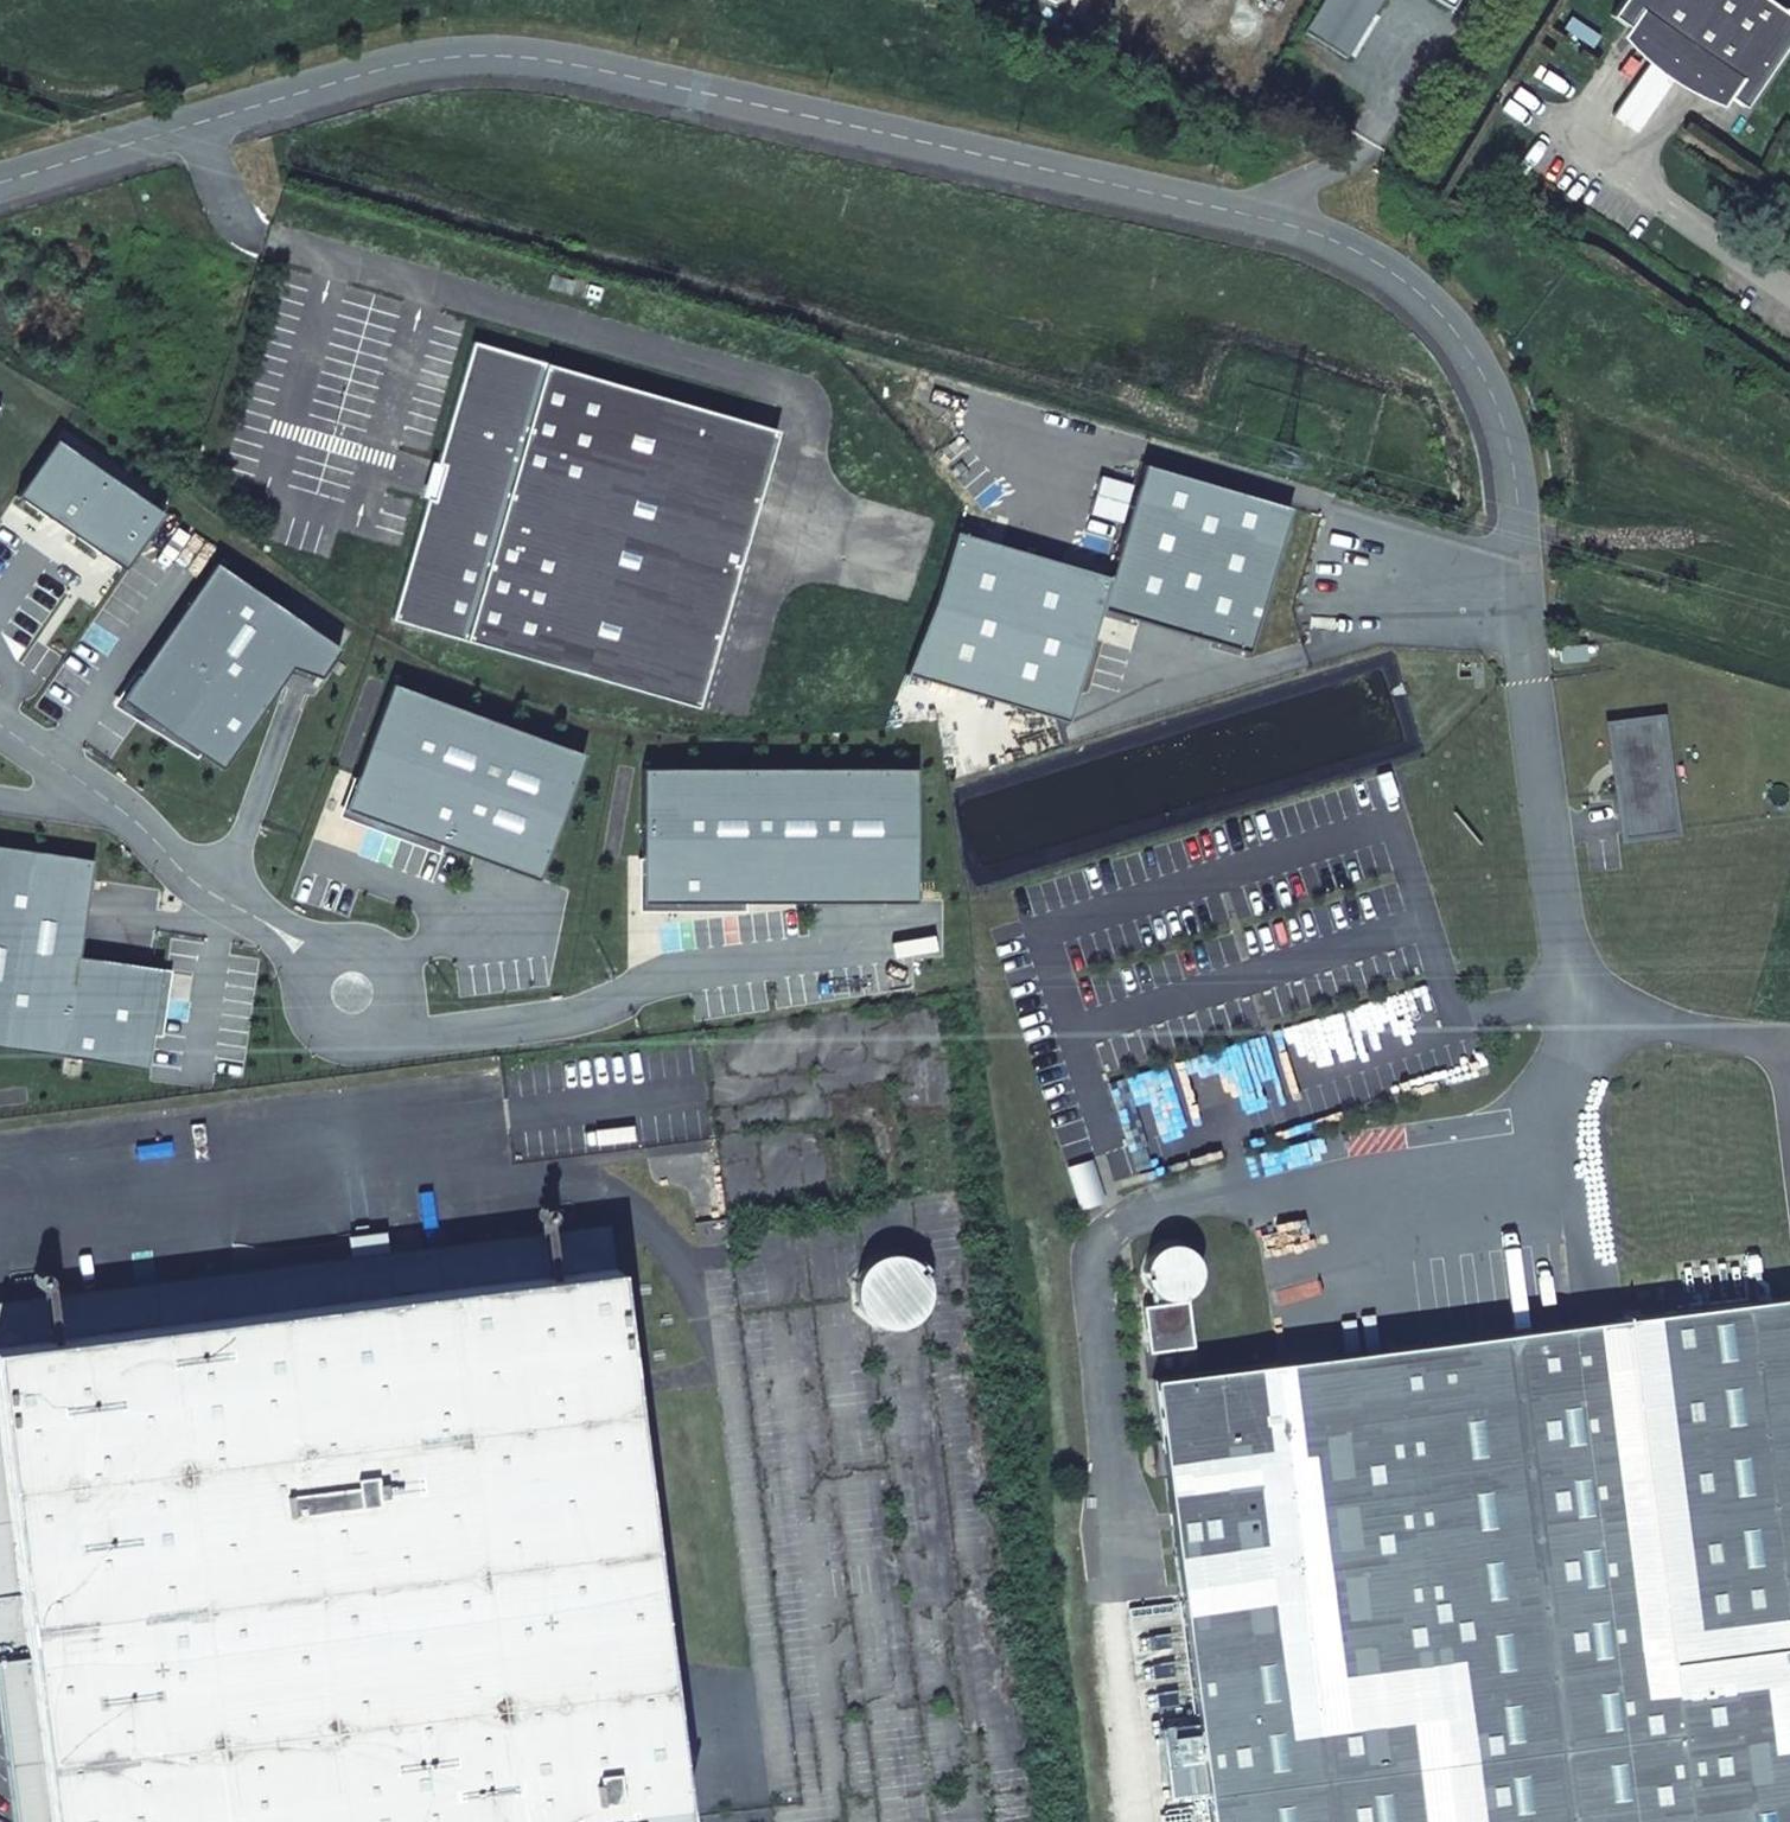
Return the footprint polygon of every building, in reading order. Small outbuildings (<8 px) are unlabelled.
[(1087,11),(1093,0),(1065,0),(1087,11)] [(1306,31),(1346,55),(1380,0),(1325,0),(1306,31)] [(1745,112),(1789,47),(1789,15),(1768,0),(1626,0),(1612,19),(1745,112)] [(574,282),(551,275),(547,288),(570,295),(574,282)] [(777,431),(472,342),(437,464),(443,466),(433,500),(427,498),(392,620),(697,708),(777,431)] [(55,438),(16,495),(99,552),(138,496),(55,438)] [(1315,511),(1172,470),(1131,615),(1273,656),(1315,511)] [(213,565),(120,699),(221,769),(291,667),(319,678),(339,649),(213,565)] [(1583,644),(1558,646),(1559,661),(1585,659),(1583,644)] [(392,678),(344,809),(537,880),(586,749),(392,678)] [(1658,719),(1642,720),(1644,737),(1660,735),(1658,719)] [(1642,720),(1609,725),(1623,835),(1672,829),(1660,735),(1644,737),(1642,720)] [(642,768),(642,902),(915,902),(915,768),(642,768)] [(147,1069),(161,969),(79,956),(93,860),(0,846),(0,1047),(147,1069)] [(609,1234),(0,1312),(0,1416),(41,1665),(70,1821),(639,1821),(723,1811),(639,1474),(622,1337),(609,1234)] [(1576,1322),(1424,1342),(1387,1347),(1394,1406),(1281,1420),(1274,1361),(1151,1377),(1208,1821),(1789,1821),(1789,1294),(1576,1322)] [(622,1337),(639,1474),(701,1466),(683,1329),(622,1337)] [(1387,1347),(1274,1361),(1281,1420),(1394,1406),(1387,1347)]
